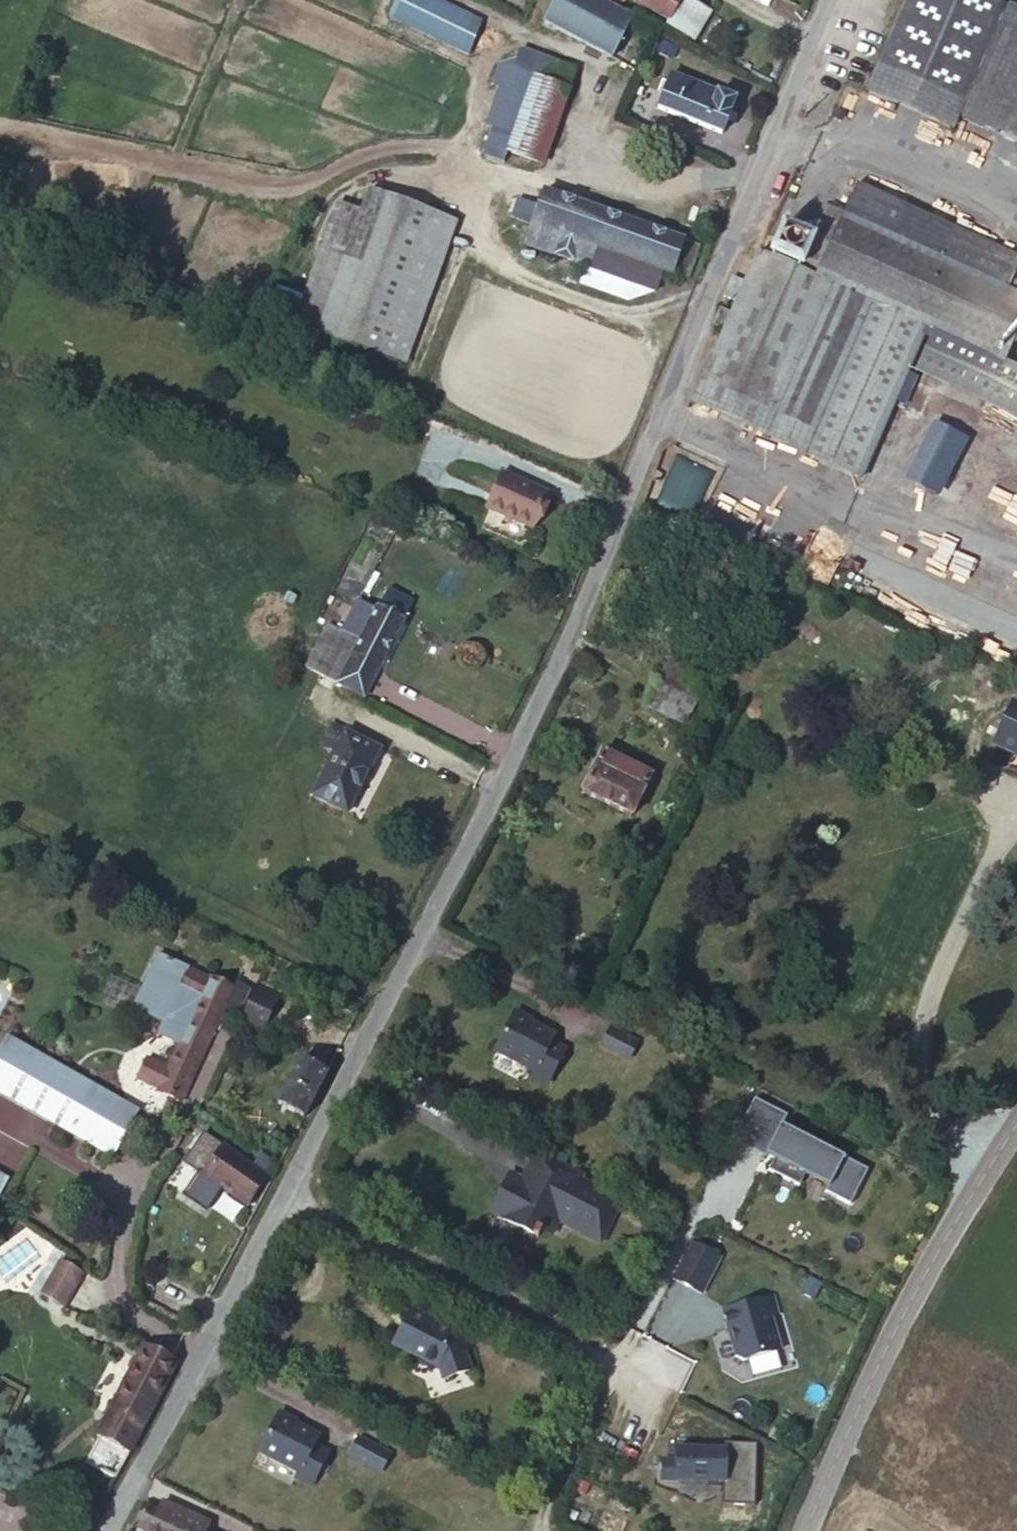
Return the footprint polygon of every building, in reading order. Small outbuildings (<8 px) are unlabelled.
[(421,0),(387,0),(378,20),(458,55),(473,23),(421,0)] [(595,0),(544,0),(534,19),(599,55),(621,14),(595,0)] [(653,16),(663,0),(621,0),(653,16)] [(653,16),(651,21),(680,40),(695,11),(677,0),(663,0),(653,16)] [(983,0),(905,0),(868,89),(946,122),(995,5),(983,0)] [(1004,9),(958,114),(1016,139),(1016,15),(1004,9)] [(530,59),(523,80),(551,89),(558,70),(530,59)] [(507,127),(523,80),(488,68),(478,99),(485,101),(471,144),(499,153),(507,127)] [(694,99),(699,84),(680,78),(674,93),(659,86),(657,99),(663,100),(657,118),(720,142),(730,112),(694,99)] [(523,80),(507,127),(537,137),(551,89),(523,80)] [(735,97),(699,84),(694,99),(730,112),(729,110),(735,97)] [(537,137),(507,127),(499,153),(528,164),(537,137)] [(846,199),(1016,276),(1016,268),(1014,267),(1016,260),(1016,243),(858,170),(846,199)] [(448,226),(367,193),(358,221),(334,211),(288,326),(395,366),(448,226)] [(542,193),(522,249),(587,272),(594,252),(669,279),(681,244),(542,193)] [(815,267),(842,207),(823,199),(797,259),(815,267)] [(846,199),(842,207),(1016,285),(1016,276),(846,199)] [(842,207),(815,267),(850,282),(922,316),(934,322),(996,351),(1016,307),(1016,285),(842,207)] [(850,282),(815,267),(797,259),(754,242),(689,394),(850,472),(922,316),(850,282)] [(996,351),(934,322),(922,347),(1013,389),(1016,380),(1016,360),(996,351)] [(907,488),(944,501),(966,440),(928,426),(907,488)] [(523,533),(540,491),(493,470),(478,510),(523,533)] [(396,602),(386,621),(413,635),(423,614),(396,602)] [(348,694),(386,621),(368,611),(351,644),(331,685),(348,694)] [(413,635),(386,621),(348,694),(376,708),(413,635)] [(331,685),(351,644),(334,636),(315,677),(331,685)] [(645,680),(685,699),(703,658),(664,639),(645,680)] [(673,733),(680,718),(640,699),(633,713),(673,733)] [(1012,699),(994,740),(1016,750),(1016,701),(1012,699)] [(387,755),(338,730),(326,757),(344,766),(326,802),(356,817),(387,755)] [(650,789),(604,765),(587,800),(632,824),(650,789)] [(210,1003),(218,986),(192,974),(184,991),(210,1003)] [(221,980),(218,986),(210,1003),(177,1070),(167,1091),(165,1095),(192,1108),(248,992),(221,980)] [(119,1010),(127,987),(109,981),(101,1004),(119,1010)] [(272,982),(253,1020),(277,1031),(295,993),(272,982)] [(498,1021),(476,1062),(515,1083),(513,1091),(532,1100),(551,1061),(534,1051),(536,1045),(519,1036),(515,1030),(498,1021)] [(600,1039),(588,1063),(619,1078),(630,1055),(600,1039)] [(145,1120),(13,1045),(0,1067),(0,1098),(116,1166),(145,1120)] [(167,1091),(177,1070),(152,1059),(143,1078),(167,1091)] [(316,1119),(338,1079),(309,1063),(289,1104),(316,1119)] [(787,1114),(752,1098),(732,1141),(828,1185),(826,1190),(852,1202),(869,1166),(845,1155),(782,1126),(787,1114)] [(209,1179),(259,1210),(272,1185),(223,1156),(209,1179)] [(574,1188),(528,1164),(514,1192),(507,1205),(500,1201),(493,1203),(484,1220),(486,1227),(530,1249),(533,1242),(543,1247),(550,1234),(592,1255),(614,1212),(572,1191),(574,1188)] [(10,1183),(0,1177),(0,1199),(10,1183)] [(502,1186),(493,1203),(500,1201),(507,1205),(514,1192),(502,1186)] [(720,1253),(692,1240),(674,1281),(702,1294),(720,1253)] [(88,1279),(63,1265),(42,1300),(68,1313),(88,1279)] [(774,1295),(725,1307),(737,1359),(746,1356),(786,1347),(774,1295)] [(399,1322),(385,1352),(450,1386),(447,1372),(457,1371),(461,1363),(455,1344),(441,1345),(399,1322)] [(144,1345),(99,1431),(135,1449),(181,1364),(144,1345)] [(268,1424),(249,1465),(286,1484),(283,1493),(304,1503),(320,1469),(302,1459),(306,1449),(292,1442),(268,1424)] [(387,1467),(353,1447),(341,1470),(376,1490),(387,1467)] [(656,1480),(656,1500),(718,1503),(720,1472),(670,1469),(669,1480),(656,1480)] [(141,1510),(131,1530),(173,1530),(161,1526),(163,1521),(141,1510)]
